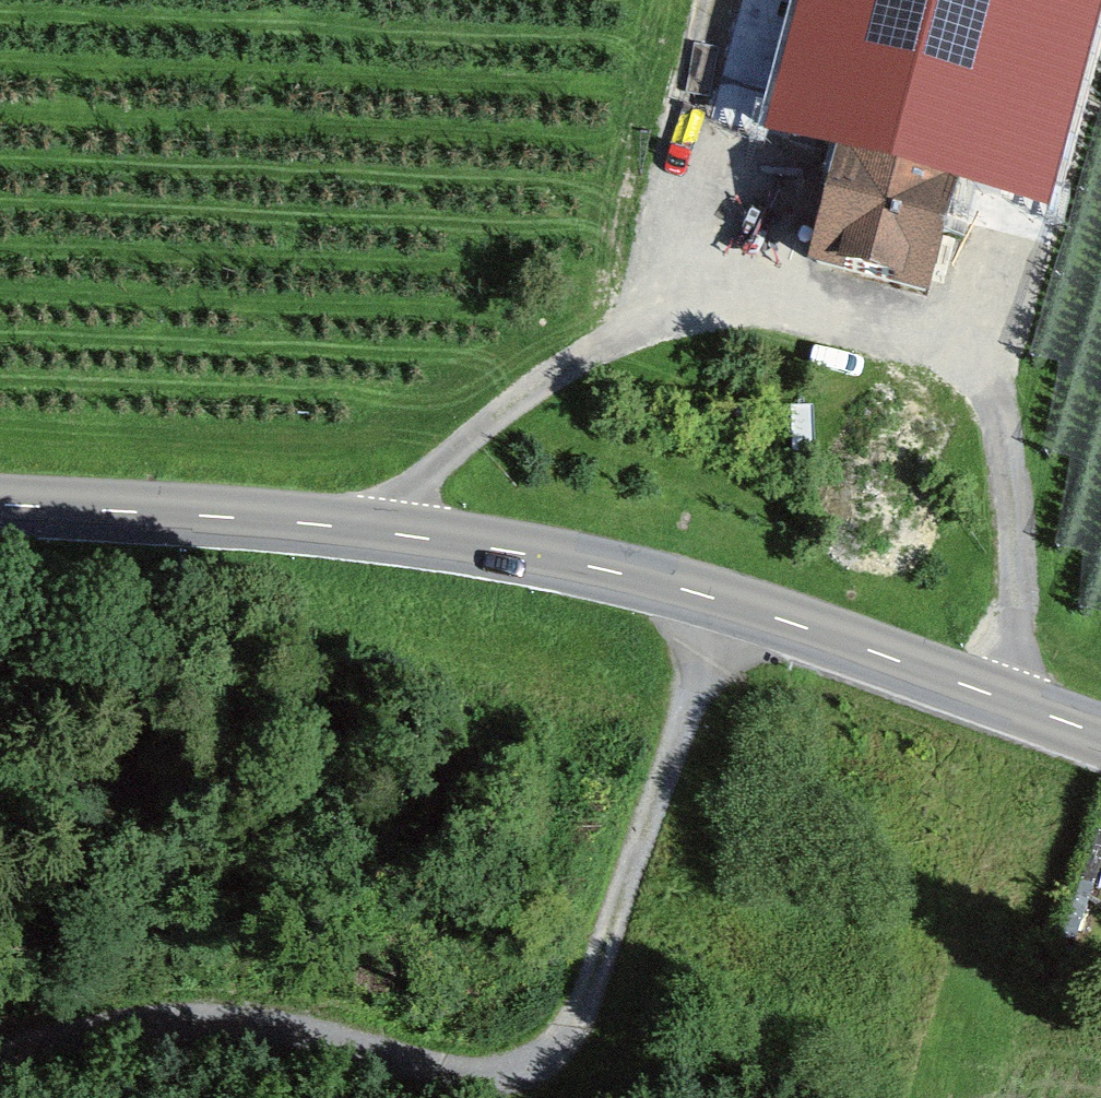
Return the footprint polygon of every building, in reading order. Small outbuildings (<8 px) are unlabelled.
[(1032,0),(846,0),(784,274),(916,304),(943,183),(989,193),(1032,0)]
